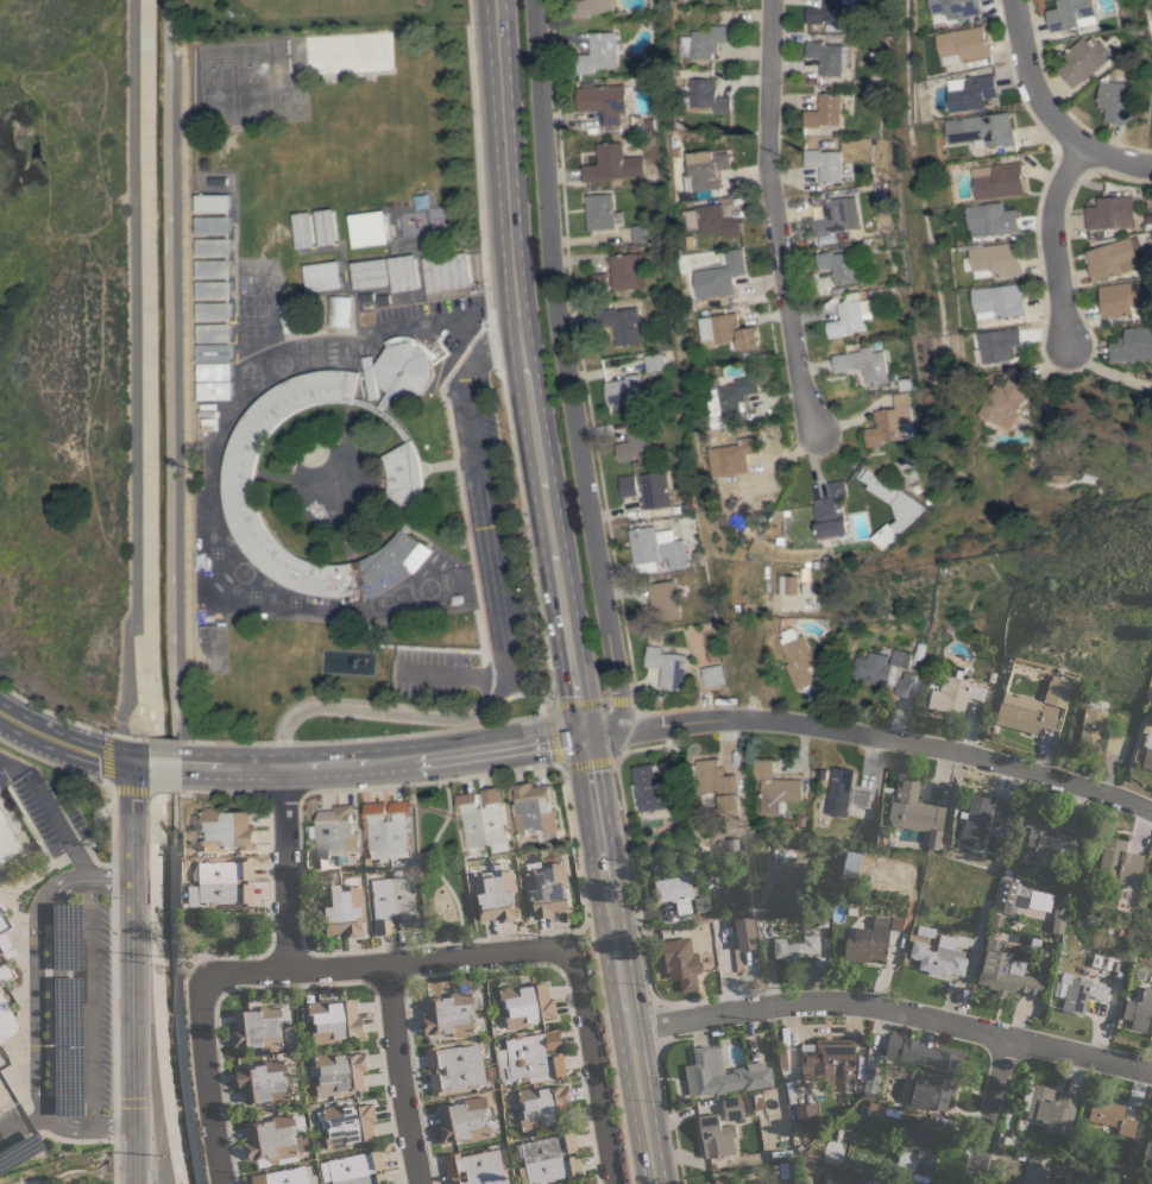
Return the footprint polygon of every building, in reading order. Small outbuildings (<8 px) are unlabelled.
[(573,19),(572,0),(613,0),(613,12),(590,13),(591,18),(573,19)] [(817,7),(817,0),(854,0),(854,4),(852,4),(852,7),(843,7),(842,21),(823,21),(823,25),(806,24),(807,7),(817,7)] [(933,14),(931,0),(980,0),(983,13),(955,19),(952,11),(933,14)] [(1058,8),(1056,0),(1092,0),(1095,15),(1094,15),(1095,21),(1078,25),(1078,26),(1063,30),(1063,29),(1050,32),(1045,11),(1058,8)] [(681,36),(694,37),(694,31),(713,31),(713,25),(735,26),(734,43),(719,42),(719,53),(715,53),(715,59),(694,59),(694,56),(681,56),(681,36)] [(983,25),(987,40),(988,39),(992,57),(963,63),(963,62),(946,65),(945,57),(943,58),(938,34),(983,25)] [(577,55),(591,55),(590,33),(615,32),(617,67),(594,68),(596,73),(578,74),(577,55)] [(1072,88),(1057,70),(1068,61),(1063,55),(1083,37),(1085,40),(1091,36),(1097,43),(1100,40),(1112,56),(1072,88)] [(820,58),(805,57),(806,40),(823,42),(821,44),(842,45),(850,46),(850,62),(842,61),(841,76),(819,76),(820,58)] [(995,74),(999,96),(986,99),(987,107),(982,108),(982,111),(974,112),(974,109),(952,113),(949,89),(953,88),(952,81),(995,74)] [(1127,124),(1103,121),(1104,108),(1097,108),(1100,78),(1106,74),(1115,74),(1114,82),(1131,83),(1127,124)] [(719,80),(718,96),(732,97),(731,114),(716,113),(716,111),(713,111),(715,107),(692,107),(692,102),(681,102),(681,86),(692,87),(693,78),(719,80)] [(624,84),(625,112),(619,113),(619,125),(600,126),(599,109),(578,112),(577,88),(624,84)] [(839,125),(820,125),(820,127),(804,127),(804,111),(818,111),(818,106),(817,106),(817,102),(819,102),(819,94),(839,94),(839,125)] [(1008,112),(1011,127),(1014,127),(1016,143),(988,146),(987,146),(977,147),(976,140),(952,144),(949,120),(1008,112)] [(581,165),(597,164),(596,143),(622,141),(623,157),(642,156),(642,176),(623,177),(602,178),(602,182),(583,183),(581,165)] [(688,152),(712,149),(713,155),(728,152),(730,169),(713,171),(715,174),(711,175),(713,190),(686,194),(684,175),(691,174),(690,164),(691,164),(688,152)] [(820,149),(820,152),(841,151),(841,162),(851,162),(852,181),(806,184),(804,150),(820,149)] [(980,201),(975,169),(1022,162),(1024,171),(1022,171),(1026,194),(980,201)] [(585,196),(612,194),(613,212),(622,212),(623,223),(613,225),(615,228),(587,231),(585,196)] [(196,213),(196,195),(231,195),(231,213),(196,213)] [(848,227),(848,228),(829,232),(829,234),(813,237),(811,220),(813,220),(812,219),(824,216),(824,214),(823,214),(821,208),(823,207),(821,200),(844,196),(844,197),(855,196),(860,226),(848,227)] [(1084,207),(1095,206),(1095,196),(1131,196),(1132,227),(1114,227),(1114,228),(1097,229),(1084,231),(1084,207)] [(1021,231),(992,235),(992,234),(976,238),(975,229),(974,229),(970,207),(981,204),(981,206),(1005,202),(1007,210),(1018,209),(1021,231)] [(722,203),(723,221),(739,219),(741,234),(724,237),(724,231),(700,234),(699,229),(692,231),(690,210),(695,209),(695,206),(722,203)] [(336,244),(320,246),(315,212),(333,209),(336,244)] [(388,244),(353,248),(348,215),(384,210),(388,244)] [(314,246),(297,248),(292,214),(310,212),(314,246)] [(196,234),(195,218),(231,216),(231,234),(196,234)] [(631,226),(647,225),(648,241),(632,243),(631,226)] [(1118,275),(1118,273),(1097,281),(1097,282),(1091,283),(1087,266),(1088,265),(1084,251),(1112,243),(1112,241),(1128,237),(1128,239),(1135,237),(1141,256),(1134,258),(1138,267),(1118,275)] [(196,257),(196,239),(231,239),(231,257),(196,257)] [(996,278),(996,276),(978,278),(977,271),(976,271),(976,270),(970,271),(969,258),(974,257),(972,248),(990,246),(990,244),(995,244),(996,245),(1012,243),(1012,246),(1020,245),(1021,257),(1024,256),(1026,273),(996,278)] [(699,298),(698,292),(697,292),(693,267),(724,263),(723,252),(722,253),(720,250),(726,248),(726,250),(742,247),(747,275),(732,276),(735,294),(699,298)] [(850,248),(851,251),(856,282),(835,285),(833,277),(832,278),(832,273),(833,273),(832,267),(818,270),(816,253),(850,248)] [(466,252),(471,286),(428,292),(422,258),(466,252)] [(610,256),(635,253),(637,276),(643,275),(644,286),(638,288),(612,290),(610,256)] [(389,258),(415,254),(420,289),(394,292),(389,258)] [(355,289),(352,263),(386,258),(390,284),(355,289)] [(196,278),(196,260),(231,260),(231,278),(196,278)] [(308,292),(303,265),(338,260),(342,286),(308,292)] [(609,292),(593,294),(591,275),(606,273),(609,292)] [(1144,279),(1147,303),(1128,306),(1129,315),(1113,316),(1113,319),(1108,320),(1108,317),(1101,319),(1099,301),(1100,301),(1097,286),(1144,279)] [(196,300),(196,282),(231,282),(232,300),(196,300)] [(976,289),(1022,283),(1025,297),(1026,297),(1028,315),(1000,319),(1000,317),(982,320),(981,313),(980,313),(976,289)] [(826,322),(839,320),(839,315),(838,315),(837,311),(838,311),(837,303),(845,302),(844,294),(858,291),(860,300),(869,298),(871,317),(862,320),(863,330),(844,333),(844,336),(829,339),(826,322)] [(329,296),(352,297),(351,327),(328,326),(329,296)] [(278,304),(300,298),(307,327),(285,333),(278,304)] [(197,321),(196,303),(231,303),(232,321),(197,321)] [(615,308),(616,310),(636,307),(641,341),(615,346),(612,326),(597,328),(593,311),(615,308)] [(732,342),(718,344),(718,347),(704,349),(700,319),(737,313),(739,329),(757,327),(760,348),(741,352),(741,349),(737,349),(732,348),(732,342)] [(197,342),(196,325),(232,325),(232,342),(197,342)] [(984,347),(982,333),(1008,329),(1022,327),(1025,345),(1015,346),(1016,352),(1012,353),(1013,358),(1015,357),(1016,369),(1006,370),(1005,361),(987,364),(984,347)] [(1122,328),(1151,327),(1151,360),(1108,361),(1108,344),(1118,342),(1118,338),(1122,336),(1122,328)] [(410,441),(411,440),(417,453),(421,467),(422,481),(422,496),(418,510),(417,510),(415,517),(410,525),(405,533),(433,550),(430,554),(422,563),(413,573),(404,580),(396,586),(385,592),(377,596),(364,599),(361,593),(351,596),(338,597),(326,597),(314,594),(302,592),(291,588),(281,582),(270,577),(260,569),(252,561),(244,552),(238,542),(232,531),(227,519),(224,509),(222,497),(221,485),(221,472),(224,460),(227,449),(231,437),(237,427),(243,417),(250,408),(259,399),(267,391),(278,385),(289,379),(301,376),(311,372),(323,371),(335,370),(348,371),(359,372),(354,398),(360,399),(372,404),(378,408),(386,391),(380,388),(376,365),(388,346),(384,341),(391,338),(401,336),(409,336),(416,339),(424,344),(430,349),(432,353),(429,354),(428,352),(427,353),(433,374),(422,393),(399,398),(392,395),(383,411),(390,415),(396,421),(402,427),(407,434),(410,441)] [(197,361),(197,344),(232,344),(232,361),(197,361)] [(835,372),(832,357),(861,352),(860,348),(870,346),(871,353),(882,351),(886,373),(894,372),(895,379),(887,382),(865,385),(864,377),(863,378),(863,373),(864,373),(863,367),(835,372)] [(660,353),(663,370),(646,372),(643,357),(660,353)] [(367,388),(365,388),(364,382),(366,380),(365,370),(364,370),(361,357),(372,355),(374,367),(373,367),(378,398),(370,401),(367,388)] [(197,380),(197,364),(232,364),(232,380),(197,380)] [(625,379),(625,376),(638,373),(643,401),(609,407),(604,383),(625,379)] [(707,390),(737,385),(737,379),(757,377),(760,392),(745,395),(748,411),(712,417),(707,390)] [(982,415),(997,384),(1006,389),(1012,377),(1032,386),(1025,399),(1025,398),(1018,411),(1020,412),(1011,429),(982,415)] [(232,382),(232,399),(197,399),(197,382),(232,382)] [(864,429),(879,428),(877,423),(874,423),(873,410),(893,408),(892,395),(906,392),(908,408),(909,408),(913,439),(901,440),(901,439),(881,441),(882,445),(867,447),(864,429)] [(656,452),(634,455),(635,460),(618,462),(616,443),(629,442),(625,421),(650,417),(656,452)] [(201,430),(201,418),(215,418),(215,430),(201,430)] [(713,449),(722,448),(720,447),(738,445),(738,439),(742,439),(742,437),(758,435),(761,452),(747,454),(749,466),(744,466),(745,472),(725,476),(725,474),(717,476),(713,449)] [(865,489),(868,484),(860,479),(867,468),(901,491),(892,505),(865,489)] [(638,476),(665,471),(671,505),(644,510),(638,476)] [(622,497),(618,478),(634,474),(637,495),(622,497)] [(848,534),(848,536),(821,541),(821,539),(819,540),(817,523),(818,523),(814,505),(816,505),(814,500),(831,497),(827,483),(844,480),(848,497),(842,498),(845,518),(846,518),(850,534),(848,534)] [(883,550),(877,543),(876,543),(871,539),(888,523),(890,525),(896,519),(905,528),(898,535),(899,536),(883,550)] [(654,525),(655,531),(671,529),(673,541),(682,540),(685,552),(687,552),(690,561),(686,561),(687,567),(669,571),(667,558),(660,559),(660,561),(655,561),(656,571),(637,574),(636,565),(634,565),(628,530),(654,525)] [(797,594),(779,594),(779,575),(788,575),(788,569),(797,569),(797,575),(797,594)] [(680,618),(659,622),(659,623),(640,625),(637,606),(651,605),(648,584),(674,580),(680,618)] [(798,689),(786,665),(789,663),(781,645),(783,644),(781,638),(785,637),(782,632),(793,628),(794,629),(798,637),(804,635),(813,655),(818,665),(816,666),(817,668),(810,672),(814,681),(798,689)] [(684,691),(660,688),(661,667),(644,666),(647,645),(661,647),(661,654),(686,655),(684,691)] [(852,679),(857,656),(868,659),(869,651),(888,656),(886,663),(889,663),(893,649),(905,651),(901,667),(900,667),(898,678),(901,679),(904,672),(912,674),(909,680),(911,680),(907,698),(894,694),(895,686),(887,685),(886,687),(852,679)] [(722,665),(725,684),(705,687),(701,668),(722,665)] [(1052,674),(1074,680),(1066,706),(1045,700),(1052,674)] [(927,707),(931,689),(946,693),(946,692),(940,691),(944,675),(950,676),(950,675),(972,681),(971,685),(986,688),(982,701),(968,699),(968,700),(967,700),(963,716),(942,710),(927,707)] [(1053,730),(1039,726),(1037,735),(995,723),(1001,700),(1002,701),(1005,693),(1018,697),(1018,694),(1043,701),(1043,704),(1045,704),(1044,705),(1058,708),(1053,730)] [(1103,738),(1101,737),(1099,749),(1079,747),(1085,708),(1107,711),(1103,738)] [(1119,752),(1106,750),(1108,732),(1121,735),(1119,752)] [(1147,747),(1151,748),(1151,770),(1141,768),(1147,747)] [(738,811),(720,812),(718,792),(699,794),(699,788),(691,789),(688,766),(697,764),(697,760),(718,758),(719,768),(725,767),(725,775),(735,774),(736,788),(738,811)] [(755,760),(773,760),(773,779),(801,780),(801,801),(786,801),(786,813),(779,813),(779,801),(778,801),(776,813),(762,813),(762,779),(755,779),(755,760)] [(641,812),(632,767),(654,763),(656,780),(661,779),(662,786),(675,783),(679,806),(641,812)] [(833,767),(855,770),(849,806),(827,801),(833,767)] [(905,802),(900,801),(901,789),(899,789),(901,781),(904,781),(904,779),(920,782),(917,801),(946,807),(939,849),(926,846),(930,826),(901,821),(905,802)] [(515,821),(514,821),(512,814),(516,813),(515,805),(516,804),(514,786),(531,782),(533,787),(549,785),(554,810),(556,808),(558,817),(556,817),(559,830),(539,833),(537,832),(517,836),(515,821)] [(467,849),(466,838),(464,838),(462,831),(465,831),(461,812),(459,812),(455,795),(477,792),(478,801),(476,801),(477,808),(486,807),(486,805),(485,805),(485,801),(483,802),(480,791),(499,787),(503,802),(502,802),(505,825),(506,825),(508,831),(506,831),(508,842),(467,849)] [(857,791),(870,793),(868,807),(855,805),(857,791)] [(987,833),(986,833),(983,843),(976,840),(961,837),(963,825),(965,826),(972,794),(995,799),(987,833)] [(371,858),(371,848),(367,848),(367,842),(370,840),(369,819),(364,819),(364,804),(411,800),(413,817),(408,817),(409,839),(413,838),(413,845),(410,845),(410,856),(371,858)] [(1000,800),(1013,804),(1009,820),(1001,818),(1001,814),(996,814),(1000,800)] [(24,849),(0,865),(0,805),(6,814),(24,849)] [(317,859),(316,837),(320,837),(319,810),(334,810),(333,806),(353,805),(354,813),(353,813),(353,825),(355,825),(355,832),(359,832),(360,840),(359,840),(360,855),(355,855),(357,864),(339,865),(339,867),(321,868),(320,859),(317,859)] [(250,826),(254,826),(256,849),(246,849),(246,844),(235,845),(235,848),(227,848),(227,852),(220,852),(220,851),(204,852),(204,846),(199,846),(199,838),(204,838),(204,831),(203,831),(202,821),(201,821),(201,810),(224,810),(224,812),(250,811),(250,826)] [(1055,815),(1052,830),(1050,830),(1049,835),(1078,840),(1074,862),(1053,858),(1051,868),(1035,864),(1038,855),(1034,855),(1037,846),(1027,845),(1030,838),(1028,838),(1031,827),(1025,826),(1028,810),(1039,812),(1055,815)] [(1107,836),(1129,840),(1126,858),(1140,861),(1137,878),(1122,875),(1121,883),(1099,878),(1107,836)] [(846,851),(862,854),(858,878),(843,875),(846,851)] [(188,886),(200,884),(199,862),(210,862),(210,859),(216,859),(216,861),(241,861),(241,857),(253,857),(253,880),(244,880),(244,876),(237,877),(238,887),(244,887),(244,883),(253,883),(254,906),(243,906),(243,902),(201,903),(201,906),(189,906),(188,886)] [(533,919),(531,911),(535,911),(533,900),(530,900),(529,892),(525,893),(524,884),(525,884),(523,869),(527,869),(525,863),(541,861),(541,868),(543,867),(543,864),(565,861),(568,883),(565,884),(565,887),(568,887),(572,906),(568,906),(568,908),(554,911),(555,915),(533,919)] [(471,874),(492,870),(492,873),(495,873),(493,864),(508,863),(509,869),(514,869),(516,884),(517,892),(515,892),(516,900),(514,900),(517,919),(499,921),(499,918),(481,921),(479,906),(481,906),(481,903),(479,903),(478,895),(474,896),(471,874)] [(1030,890),(1026,909),(1015,907),(1014,914),(996,911),(996,907),(994,907),(1001,873),(1033,880),(1032,884),(1028,889),(1030,890)] [(676,902),(672,902),(672,900),(659,902),(655,880),(690,875),(692,887),(700,886),(701,894),(693,895),(693,898),(690,899),(692,912),(678,914),(676,902)] [(373,898),(372,898),(371,892),(372,890),(372,880),(413,876),(414,887),(415,887),(416,893),(415,893),(416,913),(420,913),(422,931),(401,932),(399,921),(402,921),(402,915),(391,915),(392,921),(395,921),(396,933),(377,936),(373,898)] [(327,932),(325,932),(320,887),(341,884),(341,888),(351,888),(351,886),(363,884),(364,899),(366,921),(361,922),(363,936),(344,937),(344,932),(327,934),(327,932)] [(1053,915),(1057,894),(1069,895),(1063,934),(1052,932),(1053,915)] [(709,895),(711,909),(697,912),(694,898),(709,895)] [(8,959),(0,945),(0,903),(14,926),(5,932),(18,953),(8,959)] [(846,938),(854,939),(855,927),(871,928),(871,931),(873,931),(874,914),(890,917),(886,959),(870,958),(870,962),(844,959),(846,938)] [(730,917),(731,926),(734,941),(722,944),(719,927),(718,928),(716,919),(730,917)] [(735,919),(753,917),(758,947),(739,951),(735,919)] [(774,938),(787,937),(788,943),(804,941),(804,936),(819,934),(820,952),(806,953),(806,956),(798,957),(798,959),(783,961),(783,958),(775,958),(774,938)] [(965,951),(964,958),(968,958),(964,976),(950,972),(949,976),(940,974),(939,975),(927,972),(928,970),(919,968),(920,961),(912,958),(913,957),(909,956),(914,940),(927,943),(925,949),(936,952),(940,934),(956,938),(953,949),(965,951)] [(681,993),(679,978),(671,981),(669,972),(668,972),(665,958),(662,957),(661,950),(663,947),(662,941),(690,937),(693,955),(699,953),(700,962),(701,962),(703,971),(701,971),(701,972),(697,974),(699,989),(681,993)] [(1025,961),(1022,975),(1045,980),(1041,996),(1015,990),(1015,994),(1007,993),(1006,997),(996,995),(997,990),(989,988),(989,985),(977,983),(988,938),(1005,941),(1002,950),(1014,953),(1013,958),(1025,961)] [(1,985),(0,982),(0,955),(4,953),(17,976),(1,985)] [(1062,1010),(1063,1003),(1057,1001),(1057,996),(1053,996),(1057,981),(1060,982),(1063,972),(1072,974),(1071,976),(1091,981),(1091,982),(1110,987),(1107,1001),(1094,999),(1094,996),(1089,995),(1084,1015),(1062,1010)] [(491,994),(501,993),(499,988),(521,984),(521,987),(547,982),(549,999),(554,997),(558,1018),(548,1019),(548,1016),(539,1019),(539,1021),(530,1022),(530,1026),(523,1027),(509,1028),(505,1008),(503,1008),(503,1006),(492,1007),(491,994)] [(1145,987),(1151,988),(1151,1011),(1151,1010),(1146,1031),(1131,1027),(1133,1020),(1122,1018),(1127,999),(1137,1001),(1141,1002),(1145,987)] [(21,1028),(0,1043),(0,990),(4,995),(21,1028)] [(423,1015),(427,1015),(426,997),(452,995),(452,994),(473,991),(474,997),(481,996),(481,1008),(474,1009),(474,1013),(472,1013),(473,1021),(474,1021),(476,1033),(460,1034),(460,1035),(453,1037),(453,1031),(433,1033),(433,1034),(426,1035),(423,1015)] [(358,1015),(361,1015),(364,1037),(355,1038),(354,1034),(345,1035),(346,1038),(336,1039),(338,1043),(331,1044),(331,1043),(315,1044),(314,1031),(314,1022),(311,1022),(311,1021),(303,1022),(302,1008),(309,1007),(309,1002),(344,999),(344,1002),(357,1000),(358,1015)] [(232,1028),(237,1028),(234,1013),(262,1010),(260,1007),(283,1004),(283,1010),(290,1009),(291,1021),(283,1022),(283,1026),(282,1026),(284,1047),(269,1048),(269,1050),(262,1051),(262,1046),(252,1046),(252,1045),(241,1046),(243,1047),(234,1047),(232,1028)] [(496,1051),(508,1048),(505,1039),(517,1038),(516,1034),(522,1033),(523,1037),(544,1033),(544,1032),(560,1029),(564,1051),(558,1051),(559,1054),(562,1054),(567,1075),(550,1078),(550,1073),(529,1077),(530,1079),(523,1081),(523,1078),(510,1081),(511,1083),(502,1084),(496,1051)] [(909,1107),(913,1095),(908,1094),(911,1082),(915,1083),(917,1078),(920,1079),(923,1065),(885,1057),(890,1034),(905,1037),(919,1040),(919,1045),(937,1048),(938,1046),(964,1052),(963,1060),(957,1059),(946,1111),(930,1108),(928,1111),(909,1107)] [(816,1079),(816,1078),(802,1078),(802,1068),(801,1068),(801,1051),(817,1051),(817,1039),(824,1040),(824,1038),(832,1038),(832,1039),(856,1039),(856,1070),(856,1091),(829,1091),(829,1084),(827,1084),(824,1079),(816,1079)] [(486,1084),(476,1087),(476,1088),(470,1089),(470,1087),(445,1090),(445,1094),(433,1095),(429,1073),(437,1072),(437,1069),(429,1070),(426,1047),(439,1046),(439,1050),(464,1046),(462,1044),(470,1044),(470,1045),(480,1043),(486,1084)] [(709,1045),(710,1048),(720,1046),(724,1073),(734,1072),(732,1069),(745,1066),(745,1070),(748,1070),(747,1064),(766,1062),(767,1066),(770,1066),(774,1085),(716,1095),(715,1091),(713,1092),(713,1095),(710,1095),(710,1092),(690,1096),(685,1065),(697,1064),(697,1062),(695,1063),(693,1047),(709,1045)] [(348,1090),(348,1089),(340,1090),(341,1095),(334,1096),(333,1095),(317,1096),(317,1092),(311,1092),(310,1085),(317,1084),(316,1075),(310,1076),(309,1065),(316,1065),(315,1053),(340,1051),(340,1056),(365,1052),(367,1072),(364,1072),(365,1089),(348,1090)] [(863,1091),(865,1078),(864,1078),(868,1053),(885,1056),(879,1094),(863,1091)] [(237,1068),(251,1065),(251,1069),(253,1068),(253,1069),(257,1069),(256,1066),(263,1065),(263,1062),(287,1058),(288,1070),(287,1070),(288,1079),(290,1079),(294,1100),(279,1102),(279,1103),(271,1104),(271,1100),(246,1103),(244,1089),(239,1090),(237,1068)] [(1027,1084),(1034,1087),(1034,1083),(1057,1089),(1055,1100),(1057,1101),(1059,1090),(1079,1095),(1070,1135),(1047,1131),(1049,1123),(1026,1119),(1027,1114),(1021,1109),(1027,1084)] [(572,1104),(567,1106),(569,1122),(553,1125),(553,1123),(544,1125),(544,1128),(537,1129),(523,1132),(520,1110),(522,1110),(522,1108),(517,1108),(515,1095),(518,1094),(518,1090),(533,1088),(533,1087),(540,1085),(541,1089),(549,1088),(568,1085),(572,1104)] [(437,1123),(442,1123),(439,1108),(464,1102),(464,1100),(487,1095),(490,1107),(495,1106),(496,1114),(487,1116),(490,1126),(492,1136),(478,1140),(471,1142),(470,1139),(461,1140),(461,1138),(449,1140),(451,1142),(442,1144),(437,1123)] [(726,1121),(722,1098),(741,1096),(744,1119),(726,1121)] [(1134,1136),(1118,1133),(1119,1127),(1089,1120),(1094,1098),(1126,1106),(1123,1116),(1138,1120),(1134,1136)] [(819,1126),(799,1129),(795,1106),(816,1102),(819,1126)] [(374,1138),(350,1142),(351,1146),(342,1147),(328,1150),(325,1128),(327,1128),(323,1108),(338,1106),(338,1104),(345,1103),(346,1108),(373,1103),(377,1122),(372,1122),(374,1138)] [(297,1134),(295,1134),(295,1136),(303,1134),(306,1151),(300,1152),(300,1155),(298,1155),(298,1160),(279,1164),(279,1160),(277,1160),(278,1161),(278,1164),(276,1166),(275,1166),(272,1164),(272,1161),(269,1161),(270,1165),(260,1167),(258,1158),(250,1160),(246,1141),(250,1141),(247,1123),(263,1121),(263,1122),(275,1120),(273,1116),(294,1113),(295,1117),(303,1116),(306,1131),(296,1132),(297,1134)] [(705,1158),(703,1145),(701,1145),(697,1116),(718,1113),(720,1127),(735,1125),(737,1136),(734,1136),(736,1153),(705,1158)] [(911,1125),(938,1132),(937,1136),(943,1138),(940,1148),(933,1174),(914,1170),(920,1148),(906,1145),(911,1125)] [(529,1183),(522,1183),(518,1167),(525,1166),(523,1157),(521,1158),(518,1145),(521,1144),(531,1141),(531,1140),(537,1138),(539,1140),(562,1134),(561,1132),(573,1129),(578,1151),(568,1153),(567,1150),(561,1151),(564,1161),(569,1160),(568,1157),(579,1154),(584,1177),(572,1179),(571,1176),(547,1180),(547,1183),(541,1183),(540,1182),(529,1183)] [(386,1172),(388,1183),(333,1183),(332,1179),(325,1180),(321,1166),(323,1166),(322,1161),(339,1158),(339,1157),(346,1155),(346,1157),(369,1152),(369,1148),(382,1146),(385,1167),(376,1170),(374,1167),(369,1169),(371,1178),(377,1177),(376,1173),(386,1172)] [(498,1148),(506,1183),(449,1183),(448,1182),(453,1180),(453,1177),(448,1178),(443,1155),(460,1153),(460,1157),(481,1152),(481,1150),(487,1148),(487,1151),(498,1148)] [(911,1171),(896,1167),(901,1150),(914,1153),(911,1171)] [(1050,1179),(1049,1183),(1008,1183),(1009,1179),(1022,1182),(1024,1177),(1025,1177),(1026,1174),(1024,1174),(1026,1165),(1027,1165),(1031,1152),(1052,1157),(1050,1170),(1051,1170),(1049,1179),(1050,1179)] [(789,1177),(780,1178),(780,1173),(772,1173),(770,1165),(779,1164),(779,1161),(788,1160),(789,1177)] [(314,1183),(313,1183),(254,1183),(252,1176),(288,1169),(289,1170),(295,1169),(295,1167),(306,1165),(306,1166),(310,1165),(314,1183)] [(848,1171),(844,1183),(826,1183),(830,1167),(848,1171)] [(886,1180),(885,1183),(848,1183),(850,1172),(886,1180)]
